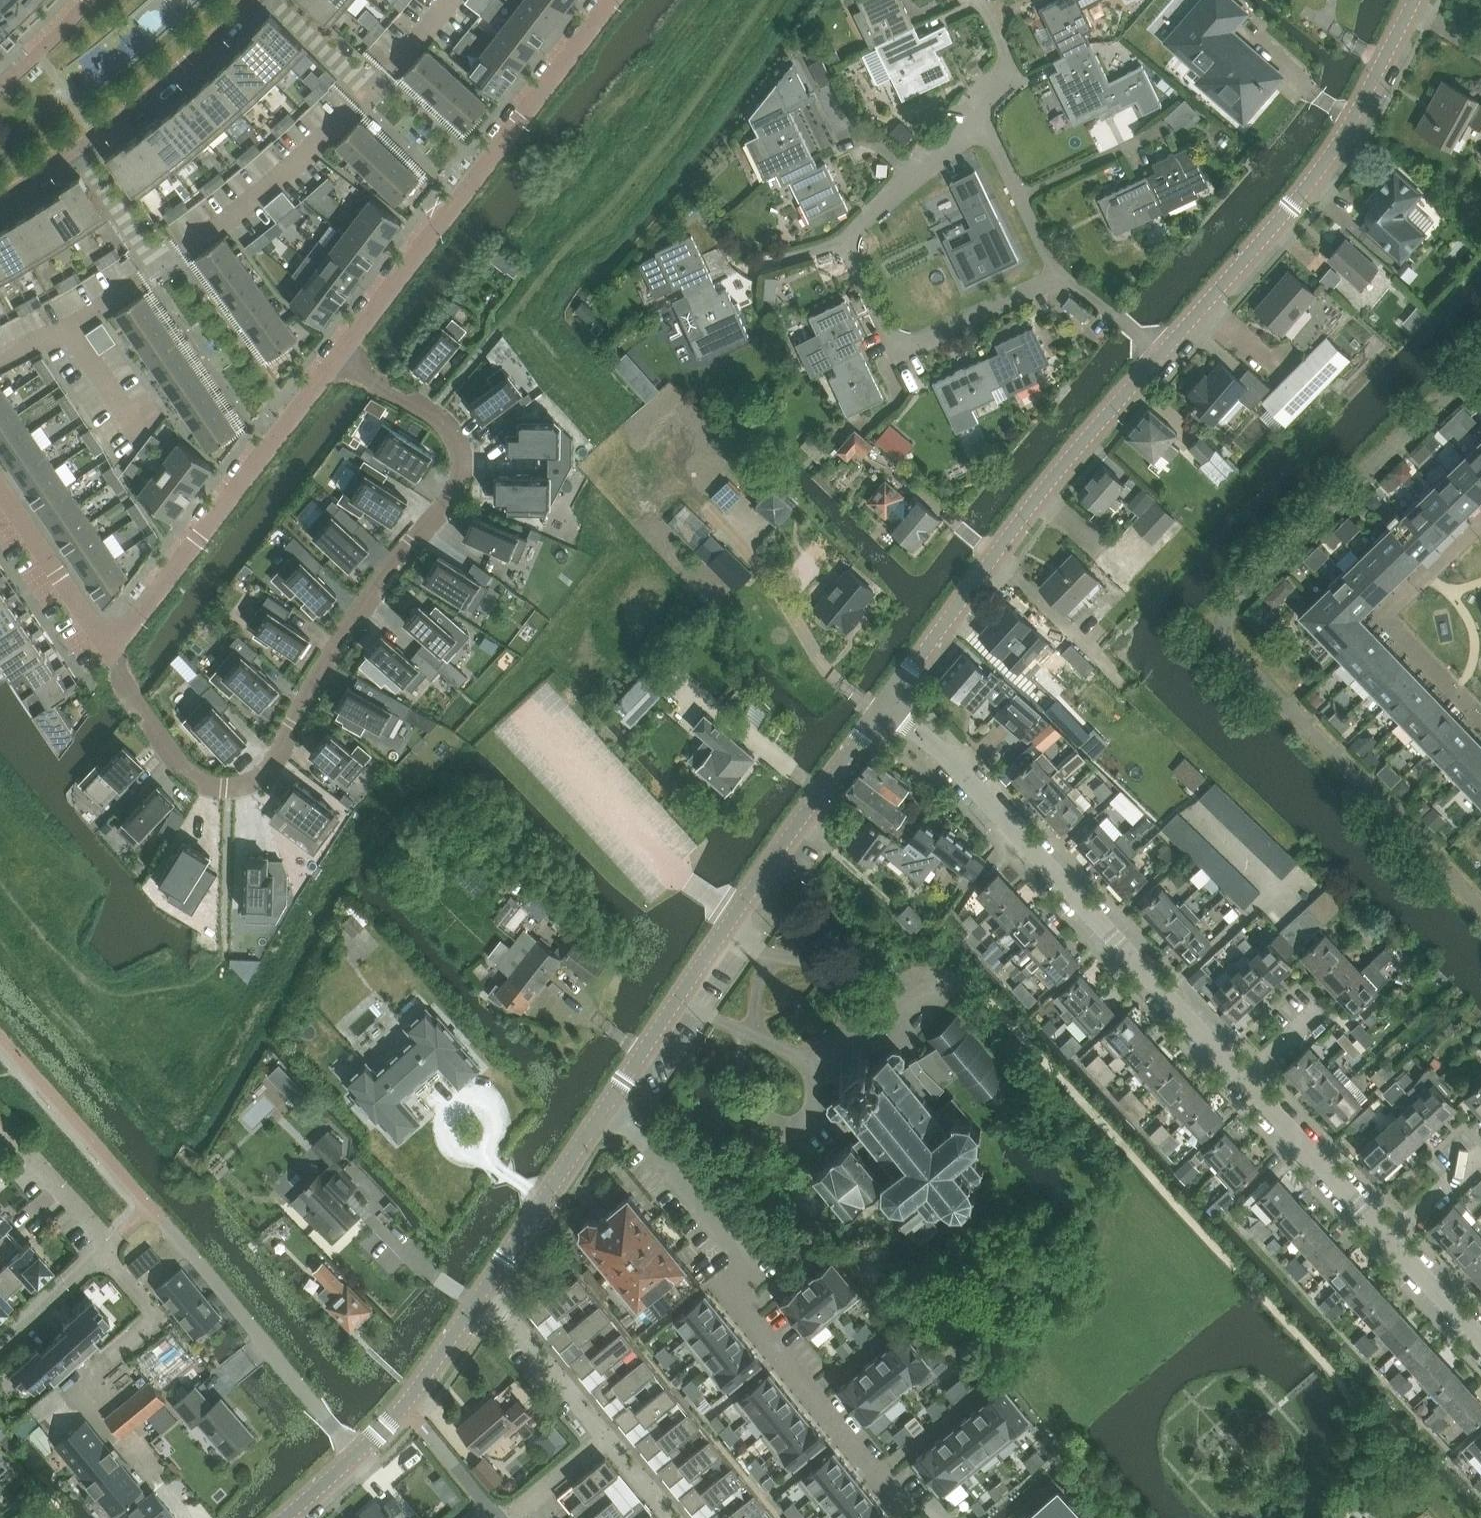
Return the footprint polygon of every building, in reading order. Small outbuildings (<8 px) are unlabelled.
[(28,0),(0,0),(0,3),(18,23),(36,7),(28,0)] [(337,0),(303,0),(327,21),(342,4),(337,0)] [(408,0),(397,0),(394,4),(401,11),(409,1),(408,0)] [(482,0),(467,0),(466,2),(481,15),(488,5),(482,0)] [(504,2),(502,0),(492,0),(488,5),(497,11),(504,2)] [(553,0),(524,0),(522,3),(552,26),(565,9),(553,0)] [(565,9),(572,0),(553,0),(565,9)] [(854,13),(871,47),(876,45),(887,40),(888,41),(915,27),(902,0),(858,0),(862,9),(854,13)] [(1040,9),(1057,45),(1063,57),(1089,45),(1091,44),(1085,34),(1093,30),(1083,9),(1102,0),(1059,0),(1040,9)] [(1267,99),(1266,94),(1281,76),(1229,32),(1244,13),(1230,0),(1206,0),(1170,43),(1225,91),(1220,98),(1222,100),(1222,105),(1228,110),(1233,109),(1245,120),(1254,108),(1258,108),(1267,99)] [(0,3),(0,38),(9,47),(18,39),(11,31),(18,23),(0,3)] [(552,26),(522,3),(508,20),(539,43),(552,26)] [(489,21),(497,11),(488,5),(481,15),(489,21)] [(305,45),(272,14),(256,30),(288,62),(305,45)] [(539,43),(508,20),(495,37),(526,60),(539,43)] [(387,28),(386,27),(379,21),(371,29),(379,36),(387,28)] [(877,46),(863,53),(877,81),(891,75),(903,100),(950,78),(936,49),(953,40),(946,26),(929,34),(928,32),(920,36),(915,27),(888,41),(887,40),(876,45),(877,46)] [(379,36),(371,29),(363,39),(371,46),(379,36)] [(470,45),(477,35),(469,29),(462,38),(470,45)] [(288,62),(256,30),(256,31),(258,34),(244,48),(272,78),(288,62)] [(526,60),(495,37),(482,54),(512,77),(526,60)] [(462,54),(470,45),(462,38),(454,47),(462,54)] [(1058,70),(1051,74),(1052,76),(1053,76),(1053,77),(1074,120),(1082,116),(1084,115),(1105,104),(1108,109),(1119,103),(1121,108),(1136,100),(1143,114),(1161,105),(1142,66),(1128,72),(1108,82),(1091,44),(1089,45),(1063,57),(1054,61),(1058,70)] [(272,78),(244,48),(228,63),(256,93),(272,78)] [(421,88),(443,63),(427,49),(405,74),(421,88)] [(841,61),(836,50),(822,57),(833,65),(841,61)] [(512,77),(482,54),(469,71),(469,70),(468,72),(499,96),(500,95),(500,94),(512,77)] [(821,58),(810,64),(822,88),(833,82),(821,58)] [(256,93),(228,63),(212,78),(240,108),(256,93)] [(436,102),(458,77),(443,63),(421,88),(436,102)] [(758,136),(746,142),(765,179),(777,173),(777,174),(789,168),(813,157),(809,148),(789,111),(801,105),(798,100),(811,93),(810,92),(808,93),(793,63),(776,85),(748,118),(758,136)] [(451,115),(473,91),(458,77),(436,102),(451,115)] [(240,108),(212,78),(196,92),(223,123),(240,108)] [(330,88),(329,88),(322,81),(314,89),(321,96),(330,88)] [(1417,129),(1451,148),(1467,118),(1472,121),(1471,123),(1480,129),(1480,104),(1477,101),(1477,100),(1443,81),(1417,129)] [(321,96),(314,89),(305,98),(312,105),(321,96)] [(467,130),(489,105),(473,91),(451,115),(467,130)] [(196,92),(179,107),(205,138),(223,123),(196,92)] [(1186,97),(1166,115),(1177,128),(1185,121),(1189,126),(1202,115),(1186,97)] [(205,138),(179,107),(162,121),(188,152),(205,138)] [(296,120),(289,113),(281,121),(288,128),(296,120)] [(352,159),(375,135),(360,120),(337,144),(352,159)] [(188,152),(162,121),(145,134),(171,166),(188,152)] [(288,128),(281,121),(272,129),(278,137),(288,128)] [(914,135),(901,123),(890,135),(903,147),(914,135)] [(1225,133),(1217,142),(1224,148),(1232,140),(1225,133)] [(171,166),(145,134),(129,146),(127,143),(126,144),(153,180),(171,166)] [(367,173),(390,150),(375,135),(352,159),(367,173)] [(262,151),(255,143),(246,151),(253,159),(262,151)] [(153,180),(126,144),(108,157),(134,194),(153,180)] [(1157,171),(1145,176),(1158,206),(1159,205),(1163,213),(1199,196),(1197,192),(1209,186),(1207,182),(1190,146),(1153,163),(1157,171)] [(382,188),(405,164),(390,150),(367,173),(382,188)] [(253,159),(246,151),(237,159),(243,167),(253,159)] [(789,168),(777,174),(783,185),(790,181),(809,218),(813,227),(849,210),(844,200),(826,163),(818,167),(813,157),(789,168)] [(877,163),(876,175),(886,176),(888,164),(877,163)] [(397,202),(420,179),(405,164),(382,188),(397,202)] [(1012,249),(975,171),(952,183),(978,237),(950,250),(966,284),(1018,260),(1012,249)] [(1369,219),(1362,226),(1383,244),(1381,246),(1389,253),(1390,251),(1401,260),(1405,254),(1407,256),(1418,244),(1416,242),(1423,234),(1422,234),(1433,221),(1413,203),(1421,195),(1412,187),(1414,185),(1402,175),(1401,177),(1394,171),(1389,176),(1387,175),(1379,184),(1381,185),(1367,201),(1374,207),(1373,208),(1372,208),(1372,209),(1371,209),(1371,210),(1370,210),(1370,211),(1369,211),(1369,212),(1369,213),(1368,214),(1368,215),(1368,216),(1368,217),(1368,218),(1369,219)] [(226,181),(220,173),(211,180),(217,188),(226,181)] [(107,213),(82,176),(63,188),(87,226),(107,213)] [(327,193),(336,185),(329,177),(320,185),(327,193)] [(1116,234),(1154,217),(1150,209),(1158,206),(1145,177),(1099,198),(1116,234)] [(693,183),(699,194),(707,190),(701,178),(693,183)] [(211,180),(201,188),(207,196),(217,188),(211,180)] [(318,201),(327,193),(320,185),(311,193),(318,201)] [(87,226),(63,188),(62,189),(64,192),(47,203),(69,238),(87,226)] [(296,206),(283,191),(274,198),(287,214),(296,206)] [(287,214),(274,198),(265,206),(278,221),(287,214)] [(402,222),(371,198),(370,199),(371,200),(358,216),(388,239),(401,223),(402,222)] [(184,201),(174,208),(180,216),(190,209),(184,201)] [(69,238),(47,203),(29,215),(50,250),(69,238)] [(294,222),(303,214),(296,206),(287,214),(294,222)] [(174,208),(164,215),(170,223),(180,216),(174,208)] [(1173,222),(1168,212),(1164,214),(1169,224),(1173,222)] [(294,222),(287,214),(278,221),(284,229),(294,222)] [(50,250),(29,215),(10,226),(31,261),(50,250)] [(388,239),(358,216),(345,233),(375,256),(388,239)] [(10,226),(0,232),(0,252),(11,272),(31,261),(10,226)] [(271,240),(265,232),(255,239),(262,247),(271,240)] [(375,256),(345,233),(332,251),(361,274),(375,256)] [(658,254),(643,261),(659,295),(674,288),(683,284),(687,294),(715,282),(693,236),(657,252),(658,254)] [(210,274),(237,255),(224,237),(198,256),(210,274)] [(1361,287),(1378,267),(1346,238),(1328,258),(1361,287)] [(262,247),(255,239),(246,247),(252,255),(262,247)] [(735,247),(736,252),(744,257),(749,255),(752,251),(751,245),(743,241),(738,242),(735,247)] [(116,248),(106,254),(112,263),(121,257),(116,248)] [(361,274),(332,251),(318,268),(348,291),(361,274)] [(11,272),(0,252),(0,278),(11,272)] [(106,254),(95,261),(101,269),(112,263),(106,254)] [(222,290),(249,271),(237,255),(210,274),(222,290)] [(139,269),(130,256),(121,262),(130,275),(139,269)] [(1397,270),(1404,277),(1413,267),(1406,261),(1397,270)] [(348,291),(318,268),(305,285),(335,308),(348,291)] [(1327,269),(1319,278),(1330,288),(1338,279),(1327,269)] [(234,307),(261,287),(249,271),(222,290),(234,307)] [(1269,296),(1267,295),(1256,309),(1307,354),(1346,309),(1321,288),(1316,294),(1289,271),(1288,272),(1289,273),(1269,296)] [(77,272),(67,278),(72,287),(82,281),(77,272)] [(767,288),(777,289),(778,278),(768,277),(767,288)] [(67,278),(56,284),(61,293),(72,287),(67,278)] [(715,282),(687,294),(706,333),(690,340),(699,358),(714,351),(748,335),(727,289),(720,293),(715,282)] [(335,308),(305,285),(292,301),(291,302),(322,326),(323,325),(322,324),(335,308)] [(1351,358),(1405,304),(1387,286),(1333,341),(1327,335),(1262,401),(1286,424),(1351,358)] [(246,323),(273,304),(261,287),(234,307),(246,323)] [(157,312),(154,308),(144,294),(117,313),(129,330),(157,312)] [(37,295),(27,301),(32,309),(42,304),(37,295)] [(1070,296),(1063,305),(1085,321),(1092,311),(1070,296)] [(818,333),(796,344),(811,375),(833,364),(861,352),(856,342),(864,338),(846,300),(811,317),(818,333)] [(27,301),(16,306),(21,315),(32,309),(27,301)] [(575,312),(588,322),(596,312),(583,302),(575,312)] [(258,340),(285,320),(273,304),(246,323),(258,340)] [(141,347),(168,329),(157,312),(129,330),(141,347)] [(271,357),(298,338),(285,320),(258,340),(271,357)] [(93,344),(110,332),(103,322),(86,334),(93,344)] [(461,341),(444,326),(443,328),(438,324),(428,336),(432,339),(412,364),(414,366),(412,368),(422,375),(423,373),(429,378),(461,341)] [(989,357),(987,358),(1001,387),(1003,385),(1008,396),(1039,382),(1034,371),(1051,363),(1034,327),(996,345),(1000,352),(989,357)] [(179,345),(168,329),(141,347),(152,364),(179,345)] [(100,354),(116,342),(110,332),(93,344),(100,354)] [(502,335),(487,354),(496,366),(515,352),(502,335)] [(164,381),(191,362),(179,345),(152,364),(164,381)] [(837,374),(831,377),(850,416),(884,399),(866,362),(861,352),(833,364),(837,374)] [(49,368),(42,357),(34,363),(41,373),(49,368)] [(979,361),(933,383),(951,419),(957,432),(978,422),(971,409),(996,397),(998,401),(1008,396),(1003,385),(1001,387),(987,358),(979,361)] [(175,398),(202,379),(191,362),(164,381),(175,398)] [(1238,379),(1221,364),(1208,379),(1204,376),(1187,395),(1191,399),(1189,401),(1195,407),(1193,410),(1193,414),(1199,419),(1204,419),(1206,416),(1213,422),(1216,418),(1222,423),(1226,423),(1244,401),(1251,408),(1269,386),(1248,368),(1238,379)] [(56,377),(49,368),(41,373),(47,383),(56,377)] [(523,393),(509,374),(508,376),(502,368),(489,377),(495,385),(470,404),(472,406),(469,408),(477,418),(479,416),(484,422),(523,393)] [(649,377),(637,389),(648,401),(660,390),(649,377)] [(186,415),(214,396),(202,379),(175,398),(186,415)] [(529,393),(520,400),(525,406),(533,400),(543,393),(545,391),(537,380),(525,389),(529,393)] [(73,403),(66,393),(58,399),(65,409),(73,403)] [(19,413),(7,395),(0,400),(0,426),(19,413)] [(198,432),(225,413),(214,396),(186,415),(198,432)] [(80,413),(73,403),(65,409),(71,419),(80,413)] [(1464,405),(1454,415),(1463,423),(1472,414),(1464,405)] [(1172,440),(1178,433),(1149,409),(1125,437),(1154,461),(1162,452),(1171,460),(1181,448),(1172,440)] [(31,431),(19,413),(0,426),(0,448),(2,451),(31,431)] [(210,449),(237,431),(225,413),(198,432),(210,449)] [(509,433),(509,452),(531,453),(532,453),(539,453),(540,453),(549,453),(549,465),(572,465),(573,438),(552,413),(517,415),(516,433),(509,433)] [(1446,425),(1454,433),(1462,425),(1454,417),(1446,425)] [(383,423),(368,446),(418,478),(432,455),(383,423)] [(900,461),(915,445),(891,424),(877,441),(900,461)] [(97,439),(91,429),(82,435),(89,445),(97,439)] [(14,469),(43,449),(31,431),(2,451),(14,469)] [(856,431),(840,450),(849,458),(857,448),(865,455),(873,445),(856,431)] [(153,450),(161,440),(153,434),(145,443),(153,450)] [(819,463),(829,453),(812,434),(801,445),(819,463)] [(1215,449),(1201,435),(1188,448),(1202,462),(1199,466),(1219,487),(1238,468),(1227,457),(1219,449),(1217,448),(1215,449)] [(1432,436),(1424,444),(1431,451),(1439,443),(1432,436)] [(104,449),(97,439),(89,445),(96,455),(104,449)] [(1298,615),(1336,655),(1342,661),(1480,805),(1480,741),(1374,630),(1368,624),(1361,617),(1480,501),(1480,439),(1298,615)] [(214,467),(189,448),(179,441),(178,442),(179,443),(166,459),(199,485),(212,468),(213,469),(214,467)] [(146,459),(153,450),(145,443),(138,453),(146,459)] [(1224,444),(1219,449),(1227,457),(1232,452),(1224,444)] [(1424,444),(1413,455),(1420,463),(1431,451),(1424,444)] [(344,445),(339,452),(349,458),(353,451),(344,445)] [(26,487),(55,467),(43,449),(14,469),(26,487)] [(378,457),(374,464),(383,470),(388,463),(378,457)] [(199,485),(166,459),(153,477),(186,502),(199,485)] [(133,476),(140,467),(132,461),(125,470),(133,476)] [(393,524),(408,501),(382,484),(387,475),(370,465),(365,461),(360,470),(358,469),(357,471),(347,465),(335,483),(345,489),(343,492),(345,493),(340,502),(361,516),(367,507),(393,524)] [(1103,464),(1079,492),(1101,512),(1109,504),(1115,510),(1122,502),(1116,496),(1126,484),(1103,464)] [(1407,470),(1401,464),(1392,472),(1393,474),(1400,481),(1401,482),(1407,477),(1407,470)] [(497,476),(497,500),(508,500),(508,514),(546,515),(572,465),(549,465),(549,476),(528,476),(527,476),(520,476),(518,476),(497,476)] [(38,505),(67,485),(55,467),(26,487),(38,505)] [(119,477),(112,467),(104,472),(111,482),(119,477)] [(1392,472),(1382,482),(1391,490),(1400,481),(1393,474),(1392,472)] [(126,487),(119,477),(111,482),(117,492),(126,487)] [(186,502),(153,477),(140,493),(138,494),(173,520),(174,519),(173,518),(186,502)] [(886,517),(888,515),(894,520),(889,527),(915,549),(940,518),(914,497),(908,504),(902,498),(904,496),(885,480),(867,502),(886,517)] [(728,481),(713,496),(727,511),(742,496),(728,481)] [(775,484),(756,506),(777,524),(796,503),(775,484)] [(50,523),(80,503),(67,485),(38,505),(50,523)] [(1144,489),(1136,498),(1147,507),(1154,498),(1144,489)] [(1372,493),(1363,502),(1372,511),(1378,505),(1378,499),(1372,493)] [(313,499),(296,517),(308,528),(307,529),(350,569),(369,549),(353,534),(361,525),(342,506),(341,507),(333,500),(326,509),(325,509),(313,499)] [(1176,519),(1157,501),(1134,525),(1153,543),(1176,519)] [(143,512),(136,502),(128,508),(135,518),(143,512)] [(62,541),(92,521),(80,503),(50,523),(62,541)] [(695,549),(713,530),(686,504),(668,522),(695,549)] [(1363,518),(1369,512),(1362,504),(1356,510),(1363,518)] [(150,523),(143,512),(135,518),(141,528),(150,523)] [(510,557),(519,561),(528,540),(474,517),(465,537),(510,557)] [(74,559),(104,539),(92,521),(62,541),(74,559)] [(1355,534),(1343,522),(1334,531),(1345,543),(1355,534)] [(528,536),(538,540),(542,533),(532,529),(528,536)] [(162,540),(155,530),(147,536),(153,546),(162,540)] [(698,547),(737,588),(753,573),(727,546),(726,547),(713,533),(710,536),(698,547)] [(1338,541),(1331,534),(1325,539),(1332,546),(1338,541)] [(280,572),(273,579),(291,597),(298,590),(309,600),(303,606),(314,617),(320,611),(321,612),(323,610),(325,611),(333,603),(331,601),(337,595),(315,574),(324,565),(294,537),(285,546),(294,555),(279,570),(280,572)] [(116,557),(104,539),(74,559),(86,577),(116,557)] [(758,553),(762,557),(767,557),(771,554),(771,549),(767,545),(762,545),(759,548),(758,553)] [(1310,553),(1304,559),(1310,565),(1314,569),(1320,564),(1310,553)] [(474,562),(467,574),(439,556),(425,579),(474,611),(489,588),(486,586),(492,575),(474,562)] [(118,583),(128,576),(116,557),(86,577),(105,605),(104,606),(106,607),(123,585),(118,583)] [(1053,574),(1040,587),(1074,620),(1106,588),(1075,557),(1056,576),(1053,574)] [(1310,565),(1304,559),(1297,566),(1303,572),(1310,565)] [(849,569),(817,607),(824,613),(821,617),(821,621),(828,626),(832,626),(835,623),(842,629),(844,627),(848,630),(864,610),(860,607),(874,591),(849,569)] [(1274,609),(1295,588),(1285,578),(1264,599),(1274,609)] [(20,616),(11,602),(19,596),(16,592),(8,598),(0,603),(0,629),(20,616)] [(258,631),(255,636),(268,645),(271,640),(297,657),(310,639),(284,621),(291,611),(269,596),(262,606),(261,605),(248,624),(258,631)] [(1041,662),(1054,647),(1007,604),(991,621),(1032,660),(1035,656),(1041,662)] [(442,654),(457,637),(456,636),(462,629),(450,618),(444,626),(420,605),(405,622),(426,641),(418,650),(430,660),(438,668),(439,668),(447,658),(442,654)] [(1250,614),(1255,620),(1258,623),(1264,618),(1261,615),(1264,612),(1259,606),(1256,609),(1254,611),(1250,614)] [(32,634),(23,620),(31,614),(28,610),(20,616),(0,629),(0,655),(32,634)] [(1032,660),(991,621),(979,634),(1019,670),(1021,668),(1029,675),(1041,662),(1035,656),(1032,660)] [(44,651),(35,638),(44,632),(41,628),(32,634),(0,655),(0,659),(10,674),(44,651)] [(371,655),(361,667),(381,684),(385,680),(397,691),(403,683),(412,691),(428,674),(383,635),(368,652),(371,655)] [(217,669),(218,671),(211,678),(213,679),(231,695),(237,688),(261,709),(269,700),(271,702),(279,693),(277,691),(279,688),(251,663),(259,654),(239,636),(230,645),(235,649),(217,669)] [(1071,643),(1062,652),(1086,674),(1095,665),(1071,643)] [(22,692),(56,669),(47,656),(56,650),(53,646),(44,651),(10,674),(22,692)] [(1000,680),(992,672),(988,676),(962,653),(938,681),(974,713),(988,697),(987,695),(1000,680)] [(433,674),(438,668),(430,660),(424,666),(433,674)] [(656,663),(613,705),(631,723),(673,681),(656,663)] [(34,710),(68,687),(59,674),(68,668),(65,664),(56,669),(22,692),(34,710)] [(1037,690),(1025,678),(1014,689),(1032,706),(1040,697),(1035,692),(1037,690)] [(77,731),(56,700),(70,691),(71,692),(80,686),(77,682),(68,687),(34,710),(62,751),(77,731)] [(221,713),(230,705),(212,685),(203,694),(207,698),(187,717),(188,718),(184,722),(202,741),(206,737),(228,760),(248,741),(221,713)] [(349,686),(338,706),(343,709),(338,718),(346,722),(344,725),(361,734),(367,723),(390,735),(400,715),(406,718),(412,707),(388,694),(382,705),(353,689),(349,686)] [(1015,692),(994,716),(1021,738),(1041,714),(1015,692)] [(1314,692),(1307,698),(1315,705),(1321,699),(1314,692)] [(1078,744),(1089,733),(1056,699),(1045,710),(1078,744)] [(1329,719),(1335,726),(1344,717),(1337,710),(1329,719)] [(705,714),(694,728),(715,747),(698,768),(728,793),(743,776),(741,774),(755,757),(705,714)] [(1344,717),(1335,726),(1342,733),(1351,724),(1344,717)] [(1051,722),(1032,739),(1036,744),(1056,727),(1051,722)] [(329,733),(311,754),(348,785),(366,764),(365,763),(371,755),(359,745),(353,753),(329,733)] [(1350,746),(1362,759),(1371,751),(1358,738),(1350,746)] [(1034,742),(1014,760),(1023,769),(1042,751),(1034,742)] [(103,808),(144,765),(124,746),(102,769),(98,765),(80,783),(85,788),(83,789),(103,808)] [(1073,768),(1085,758),(1078,750),(1067,761),(1073,768)] [(1023,769),(1014,777),(1030,794),(1058,769),(1042,751),(1023,769)] [(1371,751),(1362,759),(1372,769),(1373,768),(1380,761),(1371,751)] [(895,770),(892,770),(874,756),(858,776),(896,804),(896,803),(911,784),(904,779),(901,777),(900,774),(895,770)] [(1388,762),(1377,773),(1392,787),(1401,778),(1402,777),(1388,762)] [(1074,786),(1058,769),(1030,794),(1046,812),(1075,785),(1074,786)] [(914,775),(910,772),(904,779),(911,784),(916,777),(914,775)] [(896,804),(858,776),(844,795),(872,816),(870,819),(878,826),(896,804)] [(1401,778),(1392,787),(1400,797),(1410,788),(1401,778)] [(1102,800),(1113,790),(1104,780),(1093,790),(1102,800)] [(282,807),(272,820),(314,851),(338,819),(331,813),(333,810),(318,798),(312,794),(312,793),(296,781),(278,805),(282,807)] [(1215,782),(1199,799),(1209,808),(1225,791),(1215,782)] [(126,785),(115,796),(124,804),(135,793),(126,785)] [(1062,830),(1092,803),(1075,785),(1046,812),(1062,830)] [(134,844),(175,801),(158,786),(118,828),(134,844)] [(1225,791),(1209,808),(1218,816),(1234,800),(1225,791)] [(349,806),(354,800),(345,793),(340,800),(349,806)] [(1413,809),(1422,818),(1433,808),(1424,799),(1413,809)] [(1234,800),(1218,816),(1227,826),(1243,809),(1234,800)] [(896,803),(896,804),(878,826),(917,855),(935,851),(942,856),(965,874),(973,880),(987,861),(976,853),(976,852),(945,828),(940,834),(923,821),(922,823),(896,803)] [(1133,807),(1125,814),(1134,823),(1142,816),(1133,807)] [(1433,808),(1422,818),(1431,827),(1442,816),(1434,807),(1433,808)] [(1243,809),(1227,826),(1236,834),(1252,818),(1243,809)] [(1161,829),(1170,838),(1187,821),(1178,812),(1161,829)] [(1154,822),(1147,815),(1143,818),(1142,816),(1134,823),(1142,833),(1151,826),(1150,825),(1154,822)] [(1095,816),(1066,843),(1067,844),(1071,848),(1078,842),(1100,822),(1096,817),(1095,816)] [(1252,818),(1236,834),(1245,843),(1262,827),(1252,818)] [(873,861),(882,849),(923,880),(942,856),(935,851),(917,855),(878,826),(870,819),(851,844),(873,861)] [(101,828),(107,834),(114,826),(109,820),(101,828)] [(1170,838),(1180,847),(1196,830),(1187,821),(1170,838)] [(1100,822),(1078,842),(1094,860),(1116,840),(1100,822)] [(1262,827),(1245,843),(1255,852),(1271,835),(1262,827)] [(1180,847),(1189,856),(1205,839),(1196,830),(1180,847)] [(1271,835),(1255,852),(1264,861),(1280,844),(1271,835)] [(1189,856),(1198,865),(1214,848),(1205,839),(1189,856)] [(162,880),(159,886),(171,893),(168,898),(194,913),(218,874),(204,866),(210,856),(185,840),(161,879),(162,880)] [(1094,860),(1110,877),(1132,857),(1116,840),(1094,860)] [(1280,844),(1264,861),(1273,870),(1289,853),(1280,844)] [(1176,857),(1167,848),(1159,855),(1168,865),(1176,857)] [(1198,865),(1202,868),(1207,873),(1224,857),(1214,848),(1198,865)] [(1289,853),(1273,870),(1282,878),(1298,862),(1289,853)] [(244,888),(244,910),(248,910),(247,920),(276,921),(286,903),(287,875),(282,861),(268,861),(268,856),(245,855),(245,876),(244,876),(244,888)] [(1110,877),(1126,895),(1148,875),(1132,857),(1110,877)] [(1207,873),(1211,877),(1217,882),(1233,865),(1224,857),(1207,873)] [(1226,891),(1242,874),(1233,865),(1217,882),(1220,886),(1226,891)] [(1204,883),(1208,879),(1211,877),(1207,873),(1202,868),(1192,877),(1200,886),(1204,883)] [(999,873),(977,893),(993,909),(1014,890),(999,873)] [(1235,900),(1251,883),(1242,874),(1226,891),(1235,900)] [(972,881),(964,876),(958,885),(966,890),(972,881)] [(1208,879),(1204,883),(1213,892),(1220,886),(1217,882),(1211,877),(1208,879)] [(1244,909),(1260,892),(1251,883),(1235,900),(1244,909)] [(1154,897),(1142,908),(1158,925),(1180,905),(1163,888),(1162,889),(1156,884),(1148,891),(1154,897)] [(537,887),(524,904),(543,919),(546,915),(555,922),(553,925),(568,937),(573,940),(585,925),(537,887)] [(1030,907),(1014,890),(993,909),(1003,920),(994,929),(999,935),(1030,907)] [(1341,909),(1325,892),(1318,899),(1334,916),(1341,909)] [(511,896),(493,921),(498,925),(517,900),(511,896)] [(1325,925),(1334,916),(1318,899),(1309,908),(1325,925)] [(1185,901),(1180,905),(1158,925),(1174,943),(1196,923),(1195,922),(1200,918),(1185,901)] [(914,931),(923,922),(924,921),(908,904),(898,914),(914,931)] [(999,935),(1001,937),(1010,928),(1024,944),(1045,924),(1030,907),(999,935)] [(1225,917),(1230,922),(1239,913),(1235,908),(1225,917)] [(1316,933),(1320,929),(1325,925),(1309,908),(1300,916),(1316,933)] [(341,924),(353,937),(365,926),(353,913),(341,924)] [(971,913),(963,921),(971,930),(979,922),(971,913)] [(1306,942),(1316,933),(1300,916),(1291,925),(1306,942)] [(971,930),(979,939),(987,931),(979,922),(971,930)] [(1196,923),(1174,943),(1190,960),(1212,940),(1196,923)] [(1358,923),(1350,930),(1358,938),(1365,931),(1358,923)] [(1061,942),(1045,924),(1024,944),(1035,956),(1027,964),(1027,965),(1022,970),(1019,967),(1011,973),(1019,981),(1034,967),(1061,942)] [(1297,950),(1306,942),(1291,925),(1281,934),(1297,950)] [(1293,965),(1286,958),(1294,951),(1296,952),(1297,951),(1297,950),(1281,934),(1261,953),(1246,937),(1249,935),(1242,928),(1233,937),(1239,943),(1238,943),(1254,960),(1274,982),(1293,965)] [(496,984),(488,995),(500,1005),(504,999),(521,1012),(563,958),(556,953),(524,929),(511,946),(501,939),(488,955),(498,963),(497,964),(509,974),(499,987),(496,984)] [(1320,929),(1316,933),(1306,942),(1297,950),(1297,951),(1318,974),(1342,952),(1320,929)] [(1358,938),(1367,948),(1375,941),(1365,931),(1358,938)] [(568,937),(556,953),(563,958),(592,980),(604,965),(573,940),(568,937)] [(995,940),(987,947),(996,957),(1004,950),(995,940)] [(1079,960),(1061,942),(1034,967),(1051,986),(1079,960)] [(1388,947),(1383,951),(1382,950),(1366,965),(1373,972),(1379,967),(1385,974),(1396,964),(1395,963),(1400,958),(1388,947)] [(1359,971),(1342,952),(1318,974),(1335,992),(1359,971)] [(1206,962),(1212,968),(1220,960),(1214,954),(1206,962)] [(1256,999),(1274,982),(1254,960),(1243,970),(1236,963),(1229,970),(1236,977),(1235,977),(1256,999)] [(1353,1012),(1377,990),(1359,971),(1335,992),(1353,1012)] [(1054,999),(1064,1010),(1061,1013),(1066,1019),(1096,991),(1081,975),(1078,977),(1075,974),(1056,992),(1058,995),(1054,999)] [(1224,1004),(1237,1017),(1256,999),(1235,977),(1216,995),(1224,1004)] [(1030,989),(1021,997),(1022,998),(1029,1006),(1038,998),(1030,989)] [(1067,1020),(1071,1016),(1088,1034),(1093,1029),(1110,1013),(1113,1010),(1096,991),(1066,1019),(1067,1020)] [(1237,1017),(1224,1004),(1218,1009),(1231,1022),(1237,1017)] [(345,1080),(351,1087),(355,1091),(353,1093),(359,1100),(355,1104),(367,1117),(371,1114),(377,1120),(379,1118),(400,1140),(420,1121),(400,1099),(440,1064),(460,1086),(480,1067),(460,1045),(463,1043),(438,1016),(436,1018),(427,1008),(406,1027),(415,1037),(376,1073),(372,1068),(366,1061),(345,1080)] [(1376,1010),(1365,1019),(1371,1026),(1381,1016),(1376,1010)] [(1093,1029),(1088,1034),(1091,1038),(1114,1016),(1110,1013),(1093,1029)] [(1123,1050),(1143,1031),(1127,1013),(1101,1037),(1118,1055),(1123,1050)] [(953,1096),(935,1111),(926,1101),(933,1094),(936,1097),(945,1088),(944,1086),(956,1076),(975,1100),(1006,1075),(959,1018),(927,1042),(932,1048),(918,1058),(916,1055),(909,1061),(910,1062),(901,1069),(899,1067),(904,1063),(905,1063),(905,1062),(904,1062),(904,1057),(905,1057),(905,1056),(904,1056),(901,1052),(902,1051),(901,1050),(900,1051),(896,1050),(895,1049),(894,1049),(894,1050),(893,1051),(889,1053),(889,1052),(887,1053),(888,1054),(875,1065),(874,1064),(869,1064),(868,1065),(866,1062),(870,1059),(868,1056),(864,1059),(862,1056),(858,1059),(859,1060),(852,1066),(845,1072),(844,1070),(841,1073),(843,1076),(839,1079),(842,1081),(845,1079),(850,1085),(846,1088),(835,1097),(834,1096),(833,1097),(834,1098),(827,1104),(825,1104),(825,1106),(826,1106),(826,1111),(825,1111),(825,1112),(826,1112),(829,1116),(829,1118),(830,1119),(831,1118),(836,1118),(836,1119),(838,1119),(837,1118),(844,1112),(855,1127),(853,1128),(854,1130),(856,1129),(862,1136),(852,1144),(851,1142),(850,1143),(848,1144),(849,1145),(843,1150),(836,1155),(834,1152),(827,1159),(829,1161),(813,1173),(847,1214),(883,1183),(883,1195),(892,1207),(902,1208),(895,1214),(916,1242),(921,1242),(935,1231),(935,1226),(926,1215),(936,1216),(946,1208),(951,1212),(961,1213),(970,1205),(972,1193),(970,1188),(984,1176),(967,1153),(972,1150),(985,1138),(957,1101),(953,1096)] [(1051,1018),(1042,1027),(1049,1035),(1058,1026),(1051,1018)] [(1453,1023),(1446,1029),(1452,1035),(1459,1029),(1453,1023)] [(1362,1024),(1353,1033),(1368,1049),(1377,1041),(1362,1024)] [(1133,1072),(1138,1068),(1159,1048),(1143,1031),(1123,1050),(1132,1060),(1127,1065),(1133,1072)] [(1073,1034),(1061,1046),(1070,1056),(1083,1044),(1073,1034)] [(1346,1034),(1339,1041),(1345,1049),(1353,1042),(1346,1034)] [(1345,1049),(1355,1060),(1363,1054),(1353,1042),(1345,1049)] [(1149,1089),(1154,1085),(1175,1066),(1159,1048),(1138,1068),(1148,1078),(1143,1083),(1149,1089)] [(1307,1049),(1286,1068),(1285,1069),(1302,1088),(1325,1068),(1307,1049)] [(1108,1063),(1100,1055),(1087,1067),(1095,1076),(1108,1063)] [(1386,1062),(1378,1069),(1387,1079),(1395,1072),(1386,1062)] [(1118,1075),(1108,1063),(1095,1076),(1105,1087),(1118,1075)] [(280,1064),(268,1075),(277,1084),(288,1073),(280,1064)] [(1191,1083),(1175,1066),(1154,1085),(1170,1102),(1191,1083)] [(1331,1074),(1325,1068),(1302,1088),(1319,1106),(1351,1078),(1340,1066),(1331,1074)] [(1415,1084),(1407,1091),(1415,1100),(1438,1124),(1456,1107),(1445,1095),(1451,1089),(1439,1076),(1441,1075),(1432,1066),(1431,1067),(1429,1066),(1415,1084)] [(1387,1079),(1378,1069),(1370,1076),(1379,1086),(1387,1079)] [(1404,1087),(1413,1079),(1404,1069),(1395,1077),(1398,1080),(1397,1080),(1404,1087)] [(1465,1085),(1455,1075),(1447,1082),(1457,1093),(1465,1085)] [(1342,1086),(1319,1106),(1336,1125),(1368,1097),(1351,1078),(1342,1086)] [(1406,1090),(1404,1087),(1397,1080),(1388,1089),(1383,1093),(1392,1103),(1406,1090)] [(1207,1100),(1191,1083),(1170,1102),(1180,1112),(1175,1117),(1181,1124),(1186,1120),(1186,1119),(1207,1100)] [(1465,1097),(1480,1114),(1480,1083),(1465,1097)] [(299,1084),(287,1095),(296,1104),(308,1093),(299,1084)] [(1140,1098),(1131,1089),(1118,1101),(1127,1110),(1140,1098)] [(1149,1108),(1140,1098),(1127,1110),(1135,1120),(1149,1108)] [(1186,1120),(1202,1137),(1223,1118),(1207,1100),(1186,1119),(1186,1120)] [(1415,1100),(1396,1117),(1419,1141),(1438,1124),(1415,1100)] [(1370,1124),(1382,1112),(1376,1105),(1363,1117),(1370,1124)] [(1357,1123),(1364,1130),(1370,1124),(1363,1117),(1357,1123)] [(1396,1117),(1378,1133),(1401,1158),(1419,1141),(1396,1117)] [(1171,1133),(1162,1124),(1149,1136),(1158,1145),(1171,1133)] [(331,1164),(304,1190),(317,1204),(305,1216),(318,1229),(324,1223),(334,1233),(355,1213),(341,1199),(354,1186),(340,1172),(345,1167),(337,1159),(343,1153),(343,1142),(329,1128),(312,1145),(331,1164)] [(1214,1162),(1210,1166),(1217,1173),(1241,1150),(1225,1132),(1205,1151),(1214,1162)] [(1180,1142),(1171,1133),(1158,1145),(1168,1155),(1180,1142)] [(1359,1151),(1382,1175),(1401,1158),(1378,1133),(1359,1151)] [(1217,1173),(1230,1187),(1214,1203),(1223,1212),(1240,1196),(1234,1190),(1258,1167),(1241,1150),(1217,1173)] [(1184,1184),(1197,1171),(1188,1162),(1175,1175),(1184,1184)] [(1278,1178),(1258,1197),(1276,1216),(1296,1198),(1278,1178)] [(582,1234),(581,1235),(639,1305),(656,1291),(670,1308),(700,1283),(629,1196),(599,1220),(590,1219),(582,1225),(582,1234)] [(1296,1198),(1276,1216),(1293,1236),(1313,1217),(1296,1198)] [(1430,1227),(1447,1246),(1469,1226),(1469,1225),(1472,1222),(1463,1213),(1466,1210),(1461,1204),(1455,1204),(1452,1207),(1430,1227)] [(1242,1216),(1250,1225),(1259,1217),(1251,1208),(1242,1216)] [(13,1237),(3,1227),(9,1222),(0,1212),(0,1248),(13,1237)] [(1313,1217),(1293,1236),(1311,1255),(1331,1237),(1313,1217)] [(1469,1226),(1447,1246),(1464,1264),(1480,1248),(1480,1223),(1477,1218),(1472,1222),(1469,1225),(1469,1226)] [(1260,1219),(1251,1227),(1257,1234),(1266,1225),(1260,1219)] [(1263,1240),(1272,1231),(1266,1225),(1257,1234),(1263,1240)] [(22,1247),(13,1237),(0,1248),(0,1272),(13,1287),(24,1278),(30,1285),(50,1267),(27,1242),(22,1247)] [(1329,1274),(1349,1256),(1331,1237),(1311,1255),(1329,1274)] [(1276,1238),(1268,1246),(1275,1253),(1283,1245),(1276,1238)] [(152,1244),(129,1262),(139,1274),(161,1256),(152,1244)] [(1464,1264),(1480,1283),(1480,1248),(1464,1264)] [(1366,1275),(1349,1256),(1329,1274),(1341,1287),(1323,1304),(1328,1310),(1337,1301),(1346,1293),(1366,1275)] [(1296,1257),(1287,1266),(1292,1272),(1302,1263),(1296,1257)] [(832,1260),(814,1274),(844,1310),(861,1295),(832,1260)] [(327,1286),(319,1294),(351,1327),(370,1308),(323,1261),(313,1271),(327,1286)] [(1299,1279),(1308,1270),(1302,1263),(1292,1272),(1299,1279)] [(182,1269),(159,1288),(196,1334),(219,1316),(182,1269)] [(3,1296),(13,1287),(0,1272),(0,1312),(10,1303),(3,1296)] [(814,1274),(798,1288),(827,1323),(844,1310),(814,1274)] [(1366,1275),(1346,1293),(1364,1312),(1383,1294),(1366,1275)] [(578,1301),(589,1314),(601,1304),(579,1276),(548,1301),(543,1295),(526,1308),(539,1324),(554,1311),(564,1323),(564,1322),(570,1329),(578,1323),(567,1310),(578,1301)] [(798,1288),(780,1302),(810,1338),(827,1323),(798,1288)] [(705,1294),(675,1319),(689,1335),(689,1336),(720,1311),(705,1294)] [(1383,1294),(1364,1312),(1381,1331),(1401,1313),(1383,1294)] [(66,1328),(53,1340),(76,1365),(100,1343),(92,1334),(103,1324),(108,1319),(101,1311),(90,1299),(68,1319),(63,1324),(66,1328)] [(1328,1310),(1335,1317),(1344,1308),(1337,1301),(1328,1310)] [(601,1328),(611,1341),(623,1331),(601,1304),(589,1314),(578,1323),(570,1329),(564,1322),(564,1323),(548,1335),(561,1351),(576,1338),(586,1350),(586,1349),(592,1356),(600,1350),(590,1337),(601,1328)] [(689,1336),(684,1341),(697,1358),(733,1328),(720,1311),(689,1336)] [(1381,1331),(1383,1333),(1399,1350),(1418,1332),(1401,1313),(1381,1331)] [(866,1323),(859,1328),(867,1338),(874,1332),(866,1323)] [(733,1328),(697,1358),(711,1374),(747,1345),(733,1328)] [(859,1328),(852,1334),(860,1343),(867,1338),(859,1328)] [(623,1331),(611,1341),(600,1350),(592,1356),(586,1349),(586,1350),(570,1362),(583,1378),(598,1365),(608,1377),(608,1376),(614,1383),(622,1377),(612,1364),(623,1355),(633,1368),(645,1358),(623,1331)] [(171,1332),(139,1357),(163,1386),(194,1361),(171,1332)] [(1418,1332),(1399,1350),(1416,1370),(1436,1352),(1418,1332)] [(906,1333),(888,1348),(913,1378),(921,1387),(938,1373),(906,1333)] [(1367,1334),(1358,1342),(1363,1348),(1372,1339),(1367,1334)] [(1370,1355),(1379,1346),(1372,1339),(1363,1348),(1370,1355)] [(45,1376),(53,1385),(76,1365),(53,1340),(39,1352),(36,1348),(31,1353),(30,1353),(8,1373),(19,1385),(25,1380),(32,1388),(45,1376)] [(842,1342),(836,1347),(844,1357),(850,1351),(842,1342)] [(665,1345),(655,1353),(661,1360),(670,1352),(665,1345)] [(747,1345),(711,1374),(725,1392),(761,1362),(747,1345)] [(888,1348),(872,1361),(896,1392),(913,1378),(888,1348)] [(670,1352),(661,1360),(666,1366),(675,1359),(670,1352)] [(1434,1389),(1454,1372),(1436,1352),(1416,1370),(1434,1389)] [(645,1382),(655,1394),(667,1385),(645,1358),(633,1368),(622,1377),(614,1383),(608,1376),(608,1377),(592,1389),(605,1405),(620,1392),(630,1404),(630,1403),(636,1410),(644,1403),(634,1391),(645,1382)] [(872,1361),(855,1375),(884,1411),(901,1397),(896,1392),(872,1361)] [(1385,1363),(1379,1368),(1384,1374),(1390,1368),(1385,1363)] [(1407,1378),(1400,1371),(1390,1381),(1396,1388),(1407,1378)] [(769,1372),(734,1402),(748,1419),(754,1415),(784,1390),(769,1372)] [(1424,1420),(1431,1427),(1442,1417),(1441,1416),(1451,1408),(1451,1409),(1471,1391),(1454,1372),(1434,1389),(1443,1399),(1433,1407),(1435,1409),(1424,1420)] [(855,1375),(837,1390),(867,1425),(884,1411),(855,1375)] [(1402,1394),(1413,1384),(1407,1378),(1396,1388),(1402,1394)] [(692,1379),(683,1386),(688,1393),(698,1385),(692,1379)] [(107,1418),(123,1437),(148,1417),(162,1434),(180,1420),(171,1409),(172,1407),(151,1381),(107,1418)] [(667,1409),(677,1422),(689,1412),(667,1385),(655,1394),(644,1403),(636,1410),(630,1403),(630,1404),(614,1416),(627,1432),(642,1419),(652,1431),(652,1430),(658,1437),(666,1430),(656,1418),(667,1409)] [(698,1385),(688,1393),(694,1400),(703,1392),(698,1385)] [(229,1456),(254,1435),(222,1398),(213,1406),(196,1387),(175,1405),(192,1425),(198,1420),(229,1456)] [(1004,1387),(986,1402),(1015,1438),(1034,1422),(1004,1387)] [(784,1390),(754,1415),(767,1431),(798,1407),(784,1390)] [(1480,1417),(1480,1401),(1471,1391),(1451,1409),(1469,1428),(1480,1417)] [(519,1401),(507,1412),(493,1396),(458,1427),(478,1449),(502,1428),(508,1434),(530,1414),(519,1401)] [(939,1397),(933,1402),(940,1411),(947,1406),(939,1397)] [(933,1402),(926,1407),(934,1417),(940,1411),(933,1402)] [(986,1402),(968,1416),(997,1452),(1015,1438),(986,1402)] [(767,1431),(762,1436),(775,1453),(811,1423),(798,1407),(767,1431)] [(688,1457),(678,1445),(688,1436),(698,1449),(711,1439),(689,1412),(677,1422),(666,1430),(658,1437),(652,1430),(652,1431),(636,1443),(649,1459),(664,1446),(674,1457),(680,1464),(688,1457)] [(968,1416),(951,1431),(980,1466),(997,1452),(968,1416)] [(1442,1417),(1431,1427),(1437,1434),(1448,1423),(1442,1417)] [(85,1421),(56,1444),(113,1514),(141,1491),(85,1421)] [(537,1437),(551,1454),(567,1440),(553,1423),(537,1437)] [(811,1423),(775,1453),(790,1470),(826,1441),(811,1423)] [(729,1424),(719,1431),(725,1438),(734,1430),(729,1424)] [(906,1424),(899,1429),(907,1439),(914,1434),(906,1424)] [(899,1429),(893,1435),(900,1444),(907,1439),(899,1429)] [(734,1430),(725,1438),(730,1445),(740,1437),(734,1430)] [(951,1431),(933,1445),(962,1481),(980,1466),(951,1431)] [(8,1433),(1,1440),(11,1451),(18,1444),(8,1433)] [(1467,1445),(1480,1460),(1480,1433),(1467,1445)] [(710,1484),(700,1472),(710,1462),(721,1475),(733,1466),(711,1439),(698,1449),(688,1457),(680,1464),(674,1457),(658,1470),(671,1486),(686,1473),(696,1484),(702,1491),(710,1484)] [(1229,1441),(1226,1442),(1224,1444),(1223,1448),(1225,1451),(1227,1454),(1230,1455),(1234,1454),(1237,1452),(1238,1449),(1238,1446),(1237,1444),(1235,1442),(1232,1440),(1229,1441)] [(1034,1442),(1025,1450),(1033,1459),(1041,1452),(1034,1442)] [(933,1445),(915,1460),(944,1496),(962,1481),(933,1445)] [(1033,1459),(1025,1450),(1017,1456),(1025,1465),(1033,1459)] [(834,1451),(798,1480),(812,1498),(818,1493),(848,1468),(834,1451)] [(1459,1454),(1452,1460),(1458,1467),(1465,1462),(1459,1454)] [(503,1478),(484,1457),(472,1467),(491,1488),(503,1478)] [(576,1517),(591,1517),(614,1499),(604,1486),(619,1473),(606,1457),(573,1485),(584,1498),(569,1510),(576,1517)] [(756,1457),(747,1465),(752,1472),(762,1464),(756,1457)] [(762,1464),(752,1472),(758,1478),(767,1470),(762,1464)] [(732,1511),(722,1499),(733,1490),(743,1502),(755,1492),(733,1466),(721,1475),(710,1484),(702,1491),(696,1484),(680,1497),(693,1513),(708,1500),(718,1511),(724,1517),(732,1511)] [(848,1468),(818,1493),(831,1510),(862,1485),(848,1468)] [(997,1469),(989,1476),(996,1486),(1005,1479),(997,1469)] [(419,1476),(408,1485),(417,1496),(428,1487),(419,1476)] [(996,1486),(988,1477),(979,1485),(988,1494),(996,1486)] [(506,1482),(502,1485),(508,1492),(515,1486),(512,1482),(506,1482)] [(826,1514),(829,1517),(856,1517),(875,1502),(862,1485),(831,1510),(826,1514)] [(452,1505),(461,1498),(451,1486),(450,1487),(443,1493),(451,1504),(452,1505)] [(1058,1487),(1024,1517),(1087,1517),(1058,1487)] [(113,1514),(116,1517),(173,1517),(175,1517),(155,1492),(147,1498),(141,1491),(113,1514)] [(754,1517),(755,1517),(776,1517),(755,1492),(743,1502),(732,1511),(724,1517),(718,1511),(710,1517),(753,1517),(754,1517)] [(980,1502),(971,1492),(963,1500),(971,1509),(980,1502)] [(376,1501),(357,1517),(408,1517),(410,1516),(394,1497),(382,1508),(376,1501)] [(652,1513),(641,1500),(625,1512),(614,1499),(591,1517),(646,1517),(652,1513)] [(793,1502),(784,1510),(789,1517),(799,1509),(793,1502)] [(856,1517),(889,1517),(875,1502),(856,1517)] [(789,1517),(790,1517),(801,1517),(804,1515),(799,1509),(789,1517)]
